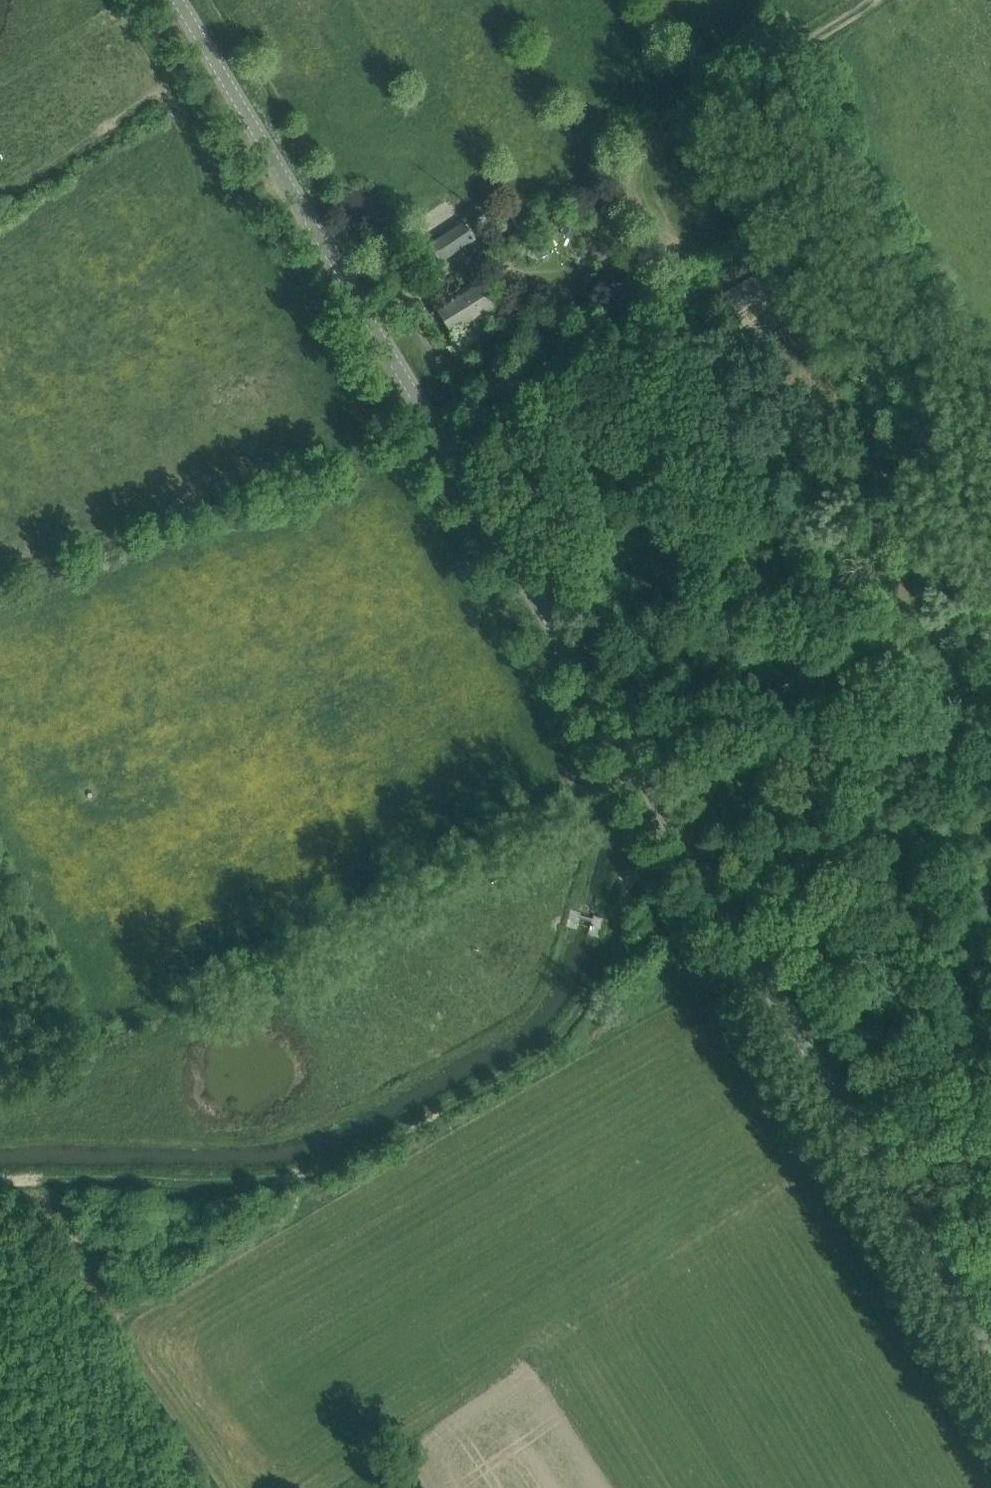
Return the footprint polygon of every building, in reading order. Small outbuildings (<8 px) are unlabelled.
[(427,246),(437,263),(474,239),(464,222),(427,246)] [(723,292),(736,316),(781,291),(767,267),(723,292)] [(437,305),(454,333),(495,308),(478,280),(437,305)]
